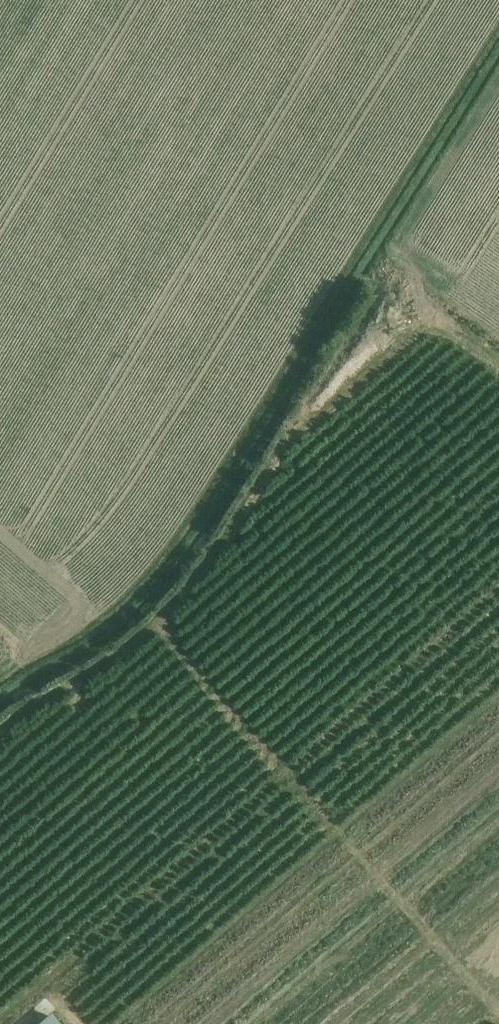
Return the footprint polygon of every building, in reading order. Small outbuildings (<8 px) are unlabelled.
[(48,1012),(34,1023),(58,1023),(48,1012)]
